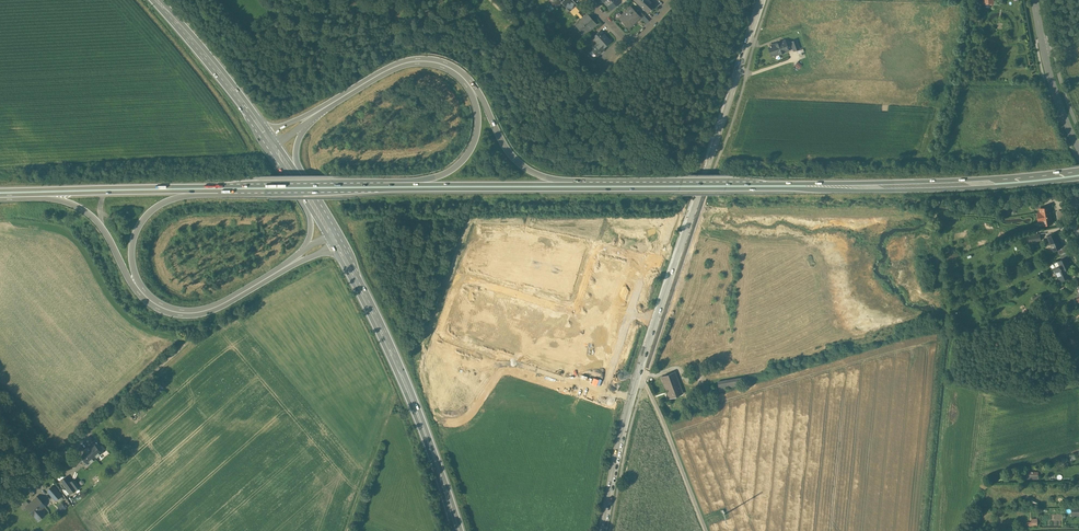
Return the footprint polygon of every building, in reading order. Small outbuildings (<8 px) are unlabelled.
[(562,1),(571,11),(576,6),(571,0),(563,0),(562,1)] [(603,1),(611,9),(619,2),(619,1),(618,0),(604,0),(603,1)] [(641,6),(642,6),(647,12),(653,6),(652,5),(647,0),(648,0),(635,0),(641,6)] [(631,7),(619,18),(628,28),(640,17),(636,12),(631,7)] [(639,10),(636,12),(640,17),(641,19),(645,16),(639,10)] [(595,25),(586,15),(577,23),(586,33),(595,25)] [(611,41),(600,30),(593,36),(596,39),(595,40),(600,45),(603,48),(611,41)] [(591,39),(588,37),(582,43),(585,45),(591,39)] [(785,40),(770,45),(771,45),(770,46),(771,46),(774,56),(788,51),(785,40)] [(796,40),(790,42),(793,51),(799,49),(796,40)] [(603,48),(600,45),(597,47),(595,45),(590,49),(598,58),(605,51),(603,48)] [(1044,207),(1040,208),(1040,212),(1037,213),(1039,221),(1042,221),(1042,224),(1052,223),(1052,219),(1051,214),(1050,210),(1049,206),(1044,207)] [(1061,248),(1055,232),(1047,236),(1053,251),(1061,248)] [(1040,234),(1028,235),(1029,242),(1041,240),(1040,234)] [(947,254),(948,259),(959,255),(958,250),(947,254)] [(1066,258),(1058,261),(1060,266),(1055,268),(1058,276),(1059,276),(1061,281),(1067,279),(1066,277),(1070,276),(1067,271),(1066,268),(1070,267),(1069,264),(1066,258)] [(1041,294),(1033,299),(1037,305),(1045,300),(1041,294)] [(1059,332),(1062,338),(1068,336),(1065,329),(1059,332)] [(601,353),(600,368),(608,369),(609,354),(601,353)] [(675,371),(661,376),(669,398),(683,393),(675,371)] [(746,377),(717,382),(719,391),(726,390),(726,387),(747,383),(746,377)] [(102,452),(94,442),(80,455),(88,464),(102,452)] [(67,462),(71,466),(79,459),(74,454),(67,462)] [(1027,470),(1027,478),(1039,479),(1039,471),(1027,470)] [(66,476),(61,480),(70,494),(76,489),(66,476)] [(61,495),(52,486),(47,490),(56,500),(61,495)] [(44,505),(37,497),(25,507),(33,515),(38,519),(42,515),(38,511),(44,505)] [(1026,521),(1027,526),(1038,525),(1038,517),(1032,518),(1032,521),(1026,521)]
